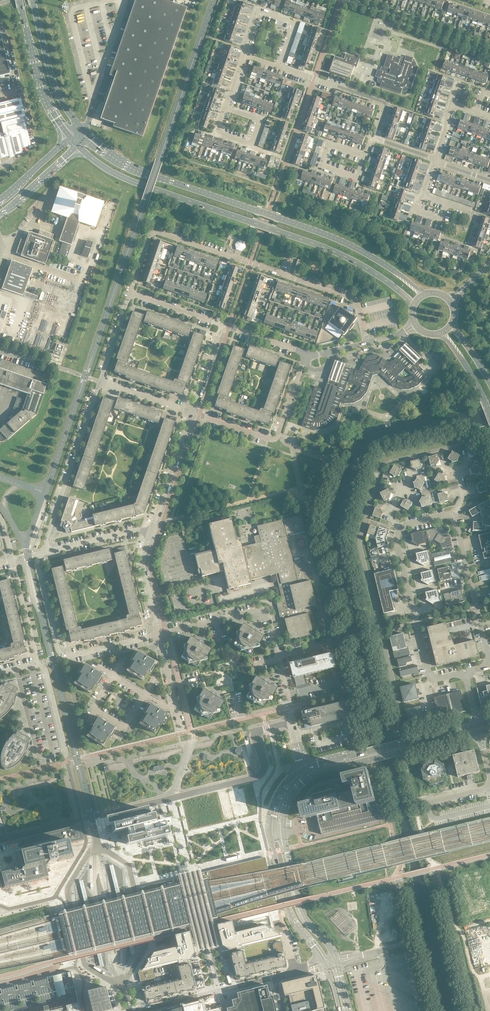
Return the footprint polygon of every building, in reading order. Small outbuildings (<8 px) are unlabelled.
[(117,77),(102,120),(117,125),(116,127),(145,137),(151,119),(154,108),(188,11),(188,9),(174,4),(175,2),(170,0),(138,0),(112,76),(117,77)] [(272,9),(275,9),(276,6),(278,7),(281,0),(275,0),(272,9)] [(282,9),(285,10),(284,14),(286,15),(290,3),(291,0),(286,0),(282,9)] [(441,0),(439,0),(436,8),(441,10),(442,7),(444,1),(441,0)] [(237,1),(235,6),(251,11),(251,9),(244,7),(245,4),(237,1)] [(295,4),(290,3),(286,15),(289,15),(290,12),(292,13),(295,4)] [(455,5),(450,3),(447,12),(452,14),(455,5)] [(460,7),(455,5),(452,14),(457,16),(460,7)] [(305,8),(300,6),(296,18),(298,19),(299,15),(302,16),(305,8)] [(311,7),(310,9),(306,21),(308,22),(309,18),(312,19),(315,9),(311,7)] [(465,8),(460,7),(457,16),(462,17),(465,8)] [(471,10),(465,8),(462,17),(467,19),(471,10)] [(320,10),(315,9),(312,19),(314,20),(313,24),(315,24),(320,10)] [(325,12),(320,10),(315,24),(318,25),(319,22),(321,23),(324,14),(325,12)] [(476,12),(471,10),(467,19),(473,21),(476,12)] [(481,14),(476,12),(473,21),(478,23),(481,14)] [(486,15),(481,14),(478,23),(483,24),(486,15)] [(235,33),(227,30),(225,35),(237,39),(238,37),(235,36),(235,33)] [(10,74),(0,34),(0,76),(10,74)] [(223,50),(235,54),(239,55),(240,53),(233,51),(234,48),(225,45),(223,50)] [(346,54),(345,57),(344,59),(338,57),(335,56),(330,72),(350,79),(350,78),(354,67),(357,68),(360,58),(358,58),(354,56),(352,56),(346,54)] [(230,58),(222,55),(220,60),(232,64),(233,61),(229,60),(230,58)] [(384,67),(382,66),(384,67),(383,69),(381,68),(380,70),(378,70),(375,77),(377,77),(379,78),(378,81),(378,82),(381,83),(381,85),(380,87),(401,94),(401,92),(402,90),(405,91),(406,91),(407,88),(409,88),(411,89),(418,68),(416,67),(418,60),(413,58),(406,56),(405,58),(401,57),(400,59),(398,58),(388,55),(384,67)] [(258,68),(253,67),(249,78),(254,80),(255,77),(258,68)] [(438,75),(436,80),(448,84),(449,82),(445,80),(446,78),(438,75)] [(223,82),(222,82),(214,79),(212,84),(215,85),(214,87),(219,89),(220,87),(221,84),(225,85),(225,83),(223,82)] [(295,83),(283,79),(282,84),(293,88),(295,83)] [(443,88),(435,85),(433,89),(445,94),(446,91),(442,90),(443,88)] [(219,89),(214,87),(214,89),(211,88),(209,93),(221,97),(222,94),(218,93),(219,90),(219,89)] [(250,93),(245,91),(241,103),(246,104),(249,96),(250,93)] [(334,96),(322,92),(321,97),(332,101),(334,96)] [(216,100),(207,97),(206,102),(218,106),(218,104),(215,103),(216,100)] [(284,102),(286,103),(294,106),(296,101),(287,98),(285,97),(284,102)] [(9,155),(9,158),(14,156),(13,154),(14,154),(23,152),(21,147),(31,145),(19,99),(0,104),(0,158),(9,155)] [(436,107),(428,104),(426,109),(436,112),(438,113),(439,111),(436,109),(436,107)] [(209,120),(201,117),(199,122),(211,126),(212,123),(208,122),(209,120)] [(485,121),(482,128),(480,127),(477,135),(482,137),(485,129),(485,128),(486,125),(487,122),(485,121)] [(211,126),(199,122),(197,127),(200,127),(199,129),(202,130),(202,128),(206,129),(207,127),(210,128),(211,126)] [(317,144),(317,146),(313,156),(312,160),(317,161),(322,145),(317,144)] [(276,157),(271,156),(267,167),(268,167),(272,169),(276,157)] [(408,167),(410,168),(418,171),(419,168),(423,170),(423,167),(421,166),(420,166),(411,163),(409,162),(408,167)] [(300,169),(300,170),(299,173),(302,174),(300,180),(305,181),(308,173),(304,171),(304,170),(300,169)] [(415,181),(406,178),(405,182),(413,185),(414,186),(417,187),(418,184),(414,183),(415,181)] [(462,180),(457,178),(454,187),(453,188),(458,190),(459,188),(462,180)] [(340,182),(338,185),(336,184),(333,193),(338,194),(341,186),(341,185),(342,183),(340,182)] [(104,202),(60,187),(51,213),(67,218),(60,239),(59,241),(62,242),(61,245),(58,244),(61,245),(60,248),(57,247),(60,248),(59,251),(56,250),(59,251),(58,254),(55,252),(55,253),(58,254),(57,255),(59,255),(59,254),(68,257),(64,256),(65,253),(68,254),(69,254),(65,253),(66,250),(69,251),(70,251),(66,250),(67,247),(71,248),(67,247),(68,244),(72,245),(72,243),(79,222),(95,228),(104,202)] [(368,192),(367,194),(367,195),(365,194),(362,203),(367,204),(369,198),(370,198),(372,193),(368,192)] [(386,216),(389,217),(389,218),(397,221),(398,218),(402,219),(403,217),(400,216),(399,216),(391,213),(388,212),(386,216)] [(421,221),(418,221),(417,223),(417,224),(414,233),(413,235),(418,236),(419,234),(422,226),(419,225),(421,221)] [(426,223),(425,226),(424,227),(422,226),(419,234),(424,236),(427,227),(428,224),(426,223)] [(430,225),(428,224),(427,227),(424,236),(423,238),(428,240),(429,237),(432,229),(429,228),(430,225)] [(435,226),(434,229),(434,230),(432,229),(429,237),(433,239),(438,227),(435,226)] [(53,235),(39,230),(37,237),(30,234),(28,241),(23,239),(22,239),(21,239),(16,253),(21,255),(21,257),(45,265),(53,240),(52,240),(53,235)] [(478,232),(477,231),(474,230),(474,233),(477,234),(476,236),(485,239),(486,234),(478,232)] [(93,242),(87,240),(82,255),(88,257),(93,242)] [(165,243),(157,240),(155,246),(163,249),(165,243)] [(244,242),(239,241),(235,244),(236,250),(241,251),(245,248),(244,242)] [(453,246),(451,245),(448,254),(453,255),(457,243),(455,242),(453,246)] [(446,243),(443,252),(442,254),(447,256),(448,254),(451,245),(446,243)] [(163,249),(155,246),(153,251),(162,254),(163,249)] [(463,249),(460,248),(458,257),(462,258),(465,250),(466,249),(467,247),(464,246),(463,249)] [(182,249),(177,247),(174,256),(179,258),(182,249)] [(187,251),(182,249),(179,258),(184,259),(187,251)] [(162,254),(153,251),(151,256),(160,259),(162,254)] [(192,252),(187,251),(184,259),(189,261),(192,252)] [(197,254),(192,252),(189,261),(194,263),(197,254)] [(477,254),(470,252),(468,259),(474,261),(477,254)] [(202,256),(197,254),(194,263),(199,265),(202,256)] [(160,259),(151,256),(150,261),(158,264),(160,259)] [(207,258),(202,256),(199,265),(205,266),(207,258)] [(213,259),(207,258),(205,266),(210,268),(213,259)] [(218,261),(213,259),(210,268),(215,270),(218,261)] [(11,261),(9,267),(2,287),(2,289),(23,296),(33,268),(11,261)] [(158,264),(150,261),(148,266),(156,269),(158,264)] [(238,268),(229,265),(227,271),(236,273),(238,268)] [(156,269),(148,266),(146,271),(155,274),(156,269)] [(155,274),(146,271),(144,276),(153,279),(155,274)] [(236,273),(227,271),(226,276),(234,279),(236,273)] [(266,278),(257,275),(256,280),(264,283),(266,278)] [(153,279),(144,276),(142,282),(151,285),(153,279)] [(234,279),(226,276),(224,281),(233,284),(234,279)] [(172,280),(166,278),(162,289),(168,290),(171,282),(172,280)] [(264,283),(256,280),(254,285),(262,288),(264,283)] [(233,284),(224,281),(222,286),(231,289),(233,284)] [(176,283),(171,282),(168,290),(173,292),(176,283)] [(283,283),(277,282),(274,290),(280,292),(283,283)] [(181,285),(176,283),(173,292),(178,294),(181,285)] [(288,285),(283,283),(280,292),(285,294),(288,285)] [(186,287),(181,285),(178,294),(183,296),(186,287)] [(262,288),(254,285),(252,290),(261,293),(262,288)] [(293,287),(288,285),(285,294),(290,296),(293,287)] [(231,289),(222,286),(220,291),(229,294),(231,289)] [(191,289),(186,287),(183,296),(188,297),(191,289)] [(298,289),(293,287),(290,296),(295,297),(298,289)] [(196,290),(191,289),(188,297),(193,299),(196,290)] [(303,290),(298,289),(295,297),(300,299),(303,290)] [(201,292),(196,290),(193,299),(198,301),(201,292)] [(261,293),(252,290),(250,295),(259,298),(261,293)] [(308,292),(303,290),(300,299),(305,301),(308,292)] [(229,294),(220,291),(219,296),(227,299),(229,294)] [(25,292),(24,296),(36,301),(37,297),(25,292)] [(207,294),(201,292),(198,301),(204,303),(207,294)] [(313,294),(308,292),(305,301),(310,303),(313,294)] [(318,296),(313,294),(310,303),(315,304),(318,296)] [(259,298),(250,295),(249,301),(257,304),(259,298)] [(0,296),(0,334),(12,300),(0,296)] [(227,299),(219,296),(217,301),(226,304),(227,299)] [(324,297),(318,296),(315,304),(321,306),(324,297)] [(329,299),(324,297),(321,306),(326,308),(329,299)] [(226,304),(217,301),(215,307),(224,309),(226,304)] [(257,304),(249,301),(247,306),(255,309),(257,304)] [(255,309),(247,306),(245,311),(254,314),(255,309)] [(329,323),(325,329),(338,338),(342,332),(343,333),(342,333),(342,334),(342,335),(343,335),(344,335),(345,335),(357,319),(357,318),(357,317),(356,317),(356,316),(355,316),(355,317),(354,317),(352,315),(340,307),(329,323)] [(147,311),(145,316),(143,322),(148,324),(149,322),(151,323),(151,325),(158,327),(162,316),(157,315),(158,314),(157,314),(157,315),(155,314),(155,313),(155,314),(147,311)] [(254,314),(245,311),(243,316),(247,318),(252,319),(254,314)] [(143,315),(132,312),(128,324),(139,328),(143,315)] [(272,316),(266,314),(263,323),(269,325),(272,316)] [(166,318),(162,316),(158,327),(166,330),(166,328),(169,329),(168,331),(173,332),(177,321),(169,319),(169,318),(169,319),(167,318),(167,317),(166,318)] [(277,318),(272,316),(269,325),(274,327),(277,318)] [(282,320),(277,318),(274,327),(279,328),(282,320)] [(287,321),(282,320),(279,328),(284,330),(287,321)] [(184,324),(177,321),(173,332),(178,334),(178,333),(181,333),(180,335),(188,337),(192,326),(187,325),(187,324),(187,325),(184,324),(185,324),(184,323),(184,324)] [(292,323),(287,321),(284,330),(289,332),(292,323)] [(293,321),(292,323),(289,332),(294,334),(297,325),(298,322),(293,321)] [(139,328),(128,324),(124,336),(135,339),(139,328)] [(302,327),(297,325),(294,334),(299,335),(302,327)] [(307,328),(302,327),(299,335),(304,337),(307,328)] [(312,330),(307,328),(304,337),(309,339),(312,330)] [(318,332),(312,330),(309,339),(315,341),(318,332)] [(204,336),(193,332),(189,345),(200,348),(204,336)] [(135,339),(124,336),(120,348),(131,351),(135,339)] [(419,366),(424,360),(406,343),(399,351),(401,353),(395,359),(393,361),(392,360),(387,365),(386,364),(384,363),(386,360),(376,354),(372,356),(376,374),(380,374),(393,386),(402,390),(409,389),(418,386),(427,377),(421,372),(423,370),(419,366)] [(63,346),(57,344),(54,350),(61,353),(63,346)] [(200,348),(189,345),(185,356),(196,360),(200,348)] [(244,350),(233,346),(231,351),(229,358),(240,362),(244,350)] [(249,346),(247,351),(245,357),(253,360),(254,358),(256,359),(255,360),(260,362),(264,351),(257,349),(257,348),(256,348),(256,349),(254,348),(254,347),(254,348),(249,346)] [(131,351),(120,348),(116,360),(118,360),(127,363),(131,351)] [(271,354),(264,351),(260,362),(265,364),(265,362),(268,363),(267,365),(275,367),(279,356),(274,355),(274,354),(274,355),(272,354),(272,353),(271,353),(271,354)] [(196,360),(185,356),(181,368),(192,372),(196,360)] [(354,403),(360,400),(361,399),(367,392),(373,375),(376,374),(372,356),(367,357),(361,366),(364,368),(362,370),(362,371),(355,369),(355,370),(344,367),(345,364),(335,360),(334,363),(327,384),(325,389),(343,396),(341,402),(344,404),(354,403)] [(240,362),(229,358),(225,370),(236,374),(240,362)] [(0,361),(0,385),(5,386),(30,395),(28,399),(27,404),(26,403),(26,404),(25,408),(24,410),(22,412),(21,411),(7,424),(7,423),(6,424),(7,424),(3,427),(0,430),(0,432),(1,433),(0,433),(0,442),(4,441),(7,439),(7,440),(36,415),(37,412),(37,413),(37,412),(38,408),(39,408),(40,403),(40,404),(40,403),(42,399),(42,398),(46,385),(44,384),(47,375),(1,359),(0,361)] [(127,363),(118,360),(113,372),(125,376),(128,367),(129,367),(130,365),(129,364),(127,363)] [(290,365),(279,362),(275,374),(286,378),(288,371),(290,365)] [(144,372),(129,367),(128,367),(125,376),(125,378),(130,380),(130,378),(133,379),(132,380),(140,383),(144,372)] [(181,368),(177,380),(177,381),(186,384),(188,384),(192,372),(181,368)] [(236,374),(225,370),(221,382),(232,386),(236,374)] [(158,377),(144,372),(140,383),(147,386),(148,384),(150,385),(150,386),(155,388),(158,377)] [(286,378),(275,374),(271,386),(282,390),(286,378)] [(173,382),(158,377),(155,388),(159,390),(160,388),(162,389),(162,391),(170,393),(170,392),(173,382)] [(174,380),(173,382),(170,392),(182,396),(186,384),(177,381),(177,380),(175,379),(174,380)] [(232,386),(221,382),(217,394),(218,395),(227,398),(228,397),(232,386)] [(282,390),(271,386),(267,398),(278,402),(282,390)] [(343,396),(325,389),(315,386),(309,404),(302,426),(315,430),(325,430),(331,427),(338,419),(340,411),(338,410),(341,402),(343,396)] [(227,398),(218,395),(214,407),(226,411),(229,401),(230,402),(230,400),(230,398),(228,397),(227,398)] [(125,400),(117,397),(114,408),(119,410),(119,409),(122,409),(121,411),(129,414),(132,403),(128,401),(125,400)] [(114,401),(103,398),(100,405),(102,406),(101,408),(99,408),(98,412),(109,416),(114,401)] [(267,398),(263,409),(263,410),(272,413),(274,414),(278,402),(267,398)] [(244,406),(230,402),(229,401),(226,411),(225,412),(233,415),(234,414),(236,414),(236,416),(240,417),(244,406)] [(137,404),(132,403),(129,414),(136,416),(137,415),(139,416),(139,417),(143,419),(147,408),(140,405),(137,404)] [(259,412),(259,411),(244,406),(240,417),(245,419),(246,418),(248,419),(248,420),(256,423),(256,421),(259,412)] [(155,410),(147,408),(143,419),(148,420),(149,419),(151,420),(151,421),(158,424),(162,413),(157,411),(158,411),(157,411),(155,410)] [(259,410),(259,411),(259,412),(256,421),(268,425),(272,413),(263,410),(263,409),(261,409),(259,410)] [(109,416),(98,412),(96,417),(97,418),(97,420),(95,420),(93,427),(104,431),(109,416)] [(164,418),(164,419),(160,431),(171,434),(175,422),(164,418)] [(104,431),(93,427),(90,435),(91,435),(91,438),(89,437),(88,442),(99,446),(104,431)] [(171,434),(160,431),(156,443),(167,446),(171,434)] [(99,446),(88,442),(86,447),(87,447),(87,450),(85,449),(83,457),(94,461),(99,446)] [(167,446),(156,443),(151,456),(162,460),(167,446)] [(476,446),(468,448),(469,452),(468,453),(473,457),(474,455),(478,454),(476,446)] [(452,451),(448,459),(452,461),(452,463),(458,461),(458,460),(460,456),(452,451)] [(438,459),(437,455),(429,457),(431,466),(435,465),(436,466),(440,460),(438,459)] [(162,460),(151,456),(146,471),(157,474),(162,460)] [(94,461),(83,457),(80,465),(81,465),(81,467),(79,467),(77,472),(88,475),(94,461)] [(421,468),(419,460),(410,462),(411,466),(411,467),(416,471),(417,469),(421,468)] [(477,476),(482,469),(474,464),(472,468),(470,468),(472,474),(474,474),(477,476)] [(394,466),(390,473),(393,475),(394,477),(400,475),(399,474),(402,470),(394,466)] [(157,474),(146,471),(142,484),(152,488),(157,474)] [(88,475),(77,472),(76,476),(77,477),(76,479),(75,479),(72,487),(83,490),(88,475)] [(420,490),(421,492),(431,490),(427,473),(417,476),(417,478),(415,482),(413,482),(415,488),(416,488),(420,490)] [(444,481),(446,481),(444,475),(443,475),(439,473),(434,480),(442,485),(444,481)] [(487,491),(485,483),(481,484),(480,483),(476,488),(478,489),(479,493),(487,491)] [(152,488),(142,484),(137,496),(148,500),(152,488)] [(442,487),(431,490),(435,503),(439,502),(440,503),(448,501),(447,496),(448,495),(443,492),(442,487)] [(388,489),(380,493),(384,501),(388,499),(389,500),(391,494),(390,493),(388,489)] [(435,503),(431,490),(421,492),(422,497),(419,502),(420,503),(422,507),(430,505),(430,504),(435,503)] [(148,500),(137,496),(135,503),(133,505),(136,516),(141,515),(140,514),(143,511),(144,512),(148,500)] [(84,503),(69,498),(61,521),(59,526),(61,527),(60,529),(63,532),(65,531),(65,533),(71,532),(95,526),(92,517),(87,518),(86,512),(84,512),(82,510),(84,503)] [(400,506),(408,511),(413,503),(409,501),(408,499),(402,501),(403,502),(400,506)] [(489,499),(469,511),(472,517),(481,512),(481,513),(481,514),(481,515),(482,516),(482,517),(482,518),(483,518),(482,522),(474,522),(473,530),(485,531),(485,526),(489,526),(489,502),(489,499)] [(136,516),(133,505),(123,508),(125,519),(136,516)] [(125,519),(123,508),(117,509),(115,510),(107,511),(110,523),(115,521),(115,520),(117,519),(117,521),(125,519)] [(379,509),(375,508),(372,516),(381,519),(382,515),(384,514),(381,508),(379,509)] [(110,523),(107,511),(92,515),(92,517),(95,526),(103,524),(103,523),(105,522),(105,524),(110,523)] [(255,544),(241,547),(249,580),(275,574),(282,601),(280,602),(281,605),(277,606),(283,632),(287,631),(289,640),(313,634),(311,625),(315,625),(310,606),(314,606),(316,605),(310,581),(306,582),(300,560),(293,561),(288,542),(289,541),(288,538),(287,538),(287,536),(305,532),(301,515),(257,526),(259,535),(254,536),(255,544)] [(250,584),(249,580),(241,547),(239,540),(236,541),(230,519),(208,524),(214,550),(211,551),(200,553),(194,555),(198,569),(197,570),(198,574),(201,574),(202,577),(224,571),(228,589),(231,589),(231,591),(232,591),(233,591),(238,590),(237,587),(250,584)] [(370,524),(366,536),(376,539),(378,547),(388,545),(386,539),(389,530),(370,524)] [(441,549),(452,547),(450,535),(449,536),(444,537),(438,534),(437,528),(426,531),(429,542),(429,541),(434,540),(440,544),(441,549)] [(426,543),(423,531),(411,534),(413,540),(411,542),(419,546),(420,545),(426,543)] [(479,536),(482,549),(483,553),(484,559),(489,558),(489,533),(479,536)] [(104,550),(102,550),(101,551),(94,553),(96,564),(104,562),(104,561),(106,560),(106,562),(112,560),(109,549),(104,550)] [(435,566),(451,562),(448,550),(432,554),(435,566)] [(125,551),(119,553),(114,554),(117,566),(128,563),(125,551)] [(431,562),(428,551),(416,553),(417,559),(416,561),(424,566),(425,564),(431,562)] [(96,564),(94,553),(86,555),(86,554),(86,555),(84,555),(83,555),(78,557),(81,568),(86,567),(86,565),(88,565),(88,566),(96,564)] [(81,568),(78,557),(74,558),(74,557),(73,557),(73,558),(72,558),(71,558),(63,560),(66,572),(74,570),(73,568),(76,568),(76,569),(81,568)] [(131,576),(128,563),(117,566),(120,578),(131,576)] [(65,579),(62,566),(51,569),(54,582),(65,579)] [(450,570),(450,566),(437,569),(440,581),(452,578),(452,575),(453,572),(450,570)] [(399,589),(394,569),(374,574),(384,614),(394,611),(390,591),(399,589)] [(480,572),(480,574),(485,573),(486,575),(481,576),(482,580),(489,578),(489,569),(480,572)] [(435,582),(432,570),(421,573),(422,579),(421,581),(428,585),(429,583),(435,582)] [(134,588),(131,576),(120,578),(123,591),(134,588)] [(9,579),(0,582),(0,590),(1,595),(12,592),(9,579)] [(68,591),(65,579),(54,582),(57,594),(68,591)] [(137,600),(134,588),(123,591),(126,603),(137,600)] [(440,601),(437,589),(425,592),(427,598),(426,600),(433,605),(434,603),(440,601)] [(462,595),(461,590),(450,593),(451,594),(449,594),(449,593),(444,594),(445,599),(446,599),(446,600),(445,600),(446,606),(464,601),(463,596),(462,596),(461,595),(462,595)] [(71,603),(68,591),(57,594),(60,606),(71,603)] [(15,604),(12,592),(1,595),(4,607),(15,604)] [(140,613),(137,600),(126,603),(129,615),(138,613),(140,613)] [(74,616),(71,603),(60,606),(63,618),(74,616)] [(18,616),(15,604),(4,607),(7,619),(18,616)] [(141,625),(138,613),(129,615),(127,615),(126,617),(126,619),(127,619),(129,628),(141,625)] [(21,629),(18,616),(7,619),(10,631),(21,629)] [(77,627),(74,616),(63,618),(66,631),(68,630),(77,628),(77,627)] [(127,619),(126,619),(111,623),(114,634),(119,633),(119,631),(121,631),(121,632),(130,630),(129,628),(127,619)] [(114,634),(111,623),(96,626),(99,638),(107,636),(106,634),(109,634),(109,635),(114,634)] [(446,623),(427,627),(437,666),(479,656),(475,640),(454,645),(446,623)] [(263,637),(242,624),(237,632),(235,632),(237,638),(233,644),(239,648),(240,652),(243,651),(249,654),(253,648),(259,647),(258,644),(263,637)] [(99,638),(96,626),(81,630),(83,640),(83,641),(89,640),(88,639),(91,638),(91,640),(99,638)] [(79,627),(77,627),(77,628),(68,630),(71,643),(83,640),(81,630),(81,628),(79,627)] [(24,641),(21,629),(10,631),(13,643),(13,644),(23,642),(24,641)] [(403,633),(400,634),(390,637),(395,659),(410,655),(408,648),(407,648),(403,633)] [(211,650),(190,637),(185,645),(183,645),(184,651),(181,657),(187,661),(187,664),(191,664),(197,667),(201,661),(207,660),(206,657),(211,650)] [(26,654),(23,642),(13,644),(13,643),(11,644),(10,645),(10,647),(11,647),(13,657),(20,655),(26,654)] [(10,647),(0,650),(0,662),(6,660),(6,659),(8,658),(9,660),(14,658),(13,657),(11,647),(10,647)] [(133,672),(135,674),(138,676),(137,677),(142,680),(148,671),(151,672),(156,663),(147,657),(146,658),(145,657),(144,657),(145,656),(135,650),(130,659),(132,661),(126,671),(132,674),(133,672)] [(337,668),(333,653),(290,663),(294,678),(337,668)] [(412,661),(411,656),(397,659),(399,667),(406,666),(407,663),(412,661)] [(92,669),(83,663),(77,672),(80,674),(74,684),(79,687),(80,685),(85,688),(84,690),(90,693),(96,684),(98,685),(104,676),(94,670),(94,671),(92,670),(92,669)] [(417,665),(400,669),(399,669),(401,677),(419,672),(417,665)] [(255,676),(250,684),(248,685),(249,691),(246,697),(252,700),(253,704),(256,703),(262,707),(266,701),(272,699),(271,697),(276,689),(255,676)] [(0,719),(1,719),(2,718),(3,717),(4,717),(4,716),(5,716),(5,715),(6,715),(6,714),(7,714),(7,713),(8,713),(8,712),(9,711),(10,710),(10,709),(11,709),(11,708),(12,707),(12,706),(13,705),(13,704),(13,703),(14,703),(14,702),(16,695),(15,694),(17,690),(5,683),(2,687),(1,686),(0,687),(0,719)] [(419,699),(415,684),(400,688),(404,702),(419,699)] [(479,698),(481,707),(489,705),(489,685),(486,686),(487,687),(485,688),(486,690),(487,690),(487,691),(483,692),(484,696),(479,698)] [(203,689),(198,697),(195,697),(197,703),(193,710),(199,713),(200,717),(204,716),(210,720),(213,713),(219,712),(219,710),(224,702),(203,689)] [(466,711),(461,691),(434,697),(439,718),(466,711)] [(346,710),(345,702),(303,713),(303,712),(302,712),(304,720),(304,721),(309,719),(310,723),(308,724),(309,727),(350,717),(348,709),(346,710)] [(158,709),(148,703),(143,712),(145,714),(139,723),(145,727),(145,725),(151,728),(150,730),(155,733),(161,723),(163,725),(169,716),(160,710),(159,711),(157,709),(158,709)] [(406,710),(410,725),(424,721),(421,706),(406,710)] [(105,721),(96,716),(90,725),(93,726),(87,736),(92,739),(93,738),(98,741),(97,743),(102,746),(108,736),(111,738),(116,728),(107,723),(106,723),(105,722),(105,721)] [(0,765),(0,766),(1,766),(1,767),(1,768),(2,768),(2,769),(3,769),(4,770),(5,770),(6,770),(7,770),(8,770),(9,770),(10,770),(10,769),(11,769),(12,769),(12,768),(13,768),(14,768),(14,767),(15,767),(15,766),(16,766),(17,765),(18,764),(19,763),(19,762),(20,762),(20,761),(21,761),(21,760),(22,760),(22,759),(23,758),(23,757),(24,757),(24,756),(24,755),(25,754),(25,753),(26,752),(26,751),(28,744),(27,743),(29,739),(17,732),(14,736),(13,735),(8,740),(7,741),(7,742),(6,742),(6,743),(5,744),(5,745),(4,745),(4,746),(3,747),(3,748),(3,749),(2,749),(2,750),(2,751),(1,751),(1,752),(1,753),(1,754),(0,755),(0,756),(0,757),(0,765)] [(474,750),(464,753),(453,755),(458,777),(468,775),(468,776),(467,776),(468,780),(472,779),(471,775),(470,775),(470,774),(480,772),(474,750)] [(444,764),(441,762),(436,759),(426,761),(421,770),(423,779),(432,784),(435,784),(436,785),(438,784),(438,783),(441,782),(446,774),(444,764)] [(369,775),(368,771),(339,778),(322,782),(321,782),(321,783),(320,783),(319,783),(318,783),(318,784),(317,784),(316,784),(316,785),(315,785),(314,785),(314,786),(313,786),(313,787),(312,787),(312,788),(311,788),(311,789),(310,789),(310,790),(309,790),(309,791),(308,791),(308,792),(307,793),(307,794),(306,794),(306,795),(305,795),(305,796),(305,797),(304,797),(304,798),(304,799),(303,799),(303,800),(303,801),(306,802),(306,803),(302,804),(300,804),(300,806),(299,806),(299,809),(302,818),(303,818),(303,819),(317,816),(321,834),(351,827),(380,820),(376,802),(373,788),(369,775)] [(163,820),(162,821),(161,821),(160,821),(159,822),(158,822),(157,822),(156,822),(155,822),(155,823),(154,823),(153,823),(151,815),(150,816),(149,816),(148,816),(147,816),(147,817),(145,809),(144,809),(143,809),(142,810),(141,810),(140,810),(141,810),(139,810),(138,811),(137,811),(136,811),(135,811),(134,812),(133,812),(134,812),(132,812),(131,812),(130,812),(130,813),(129,813),(128,813),(127,813),(125,814),(124,814),(123,814),(122,815),(121,815),(120,815),(118,815),(118,816),(117,816),(116,816),(115,816),(114,816),(113,817),(111,817),(110,818),(109,818),(104,819),(106,827),(110,825),(112,833),(113,833),(114,833),(114,832),(115,832),(116,832),(117,832),(118,832),(118,831),(119,831),(120,831),(121,831),(122,830),(123,830),(124,830),(125,830),(127,837),(124,838),(126,846),(167,836),(165,828),(170,827),(168,819),(163,820)] [(41,835),(23,839),(26,851),(15,854),(19,868),(14,870),(8,872),(7,871),(0,873),(0,885),(1,890),(47,879),(43,864),(45,864),(46,865),(54,863),(54,862),(57,861),(57,863),(72,859),(68,844),(83,840),(80,825),(41,835)] [(265,859),(263,858),(201,872),(212,917),(226,924),(278,911),(265,859)] [(113,865),(109,866),(117,898),(121,898),(113,865)] [(177,875),(179,882),(162,886),(160,885),(159,887),(143,891),(141,890),(140,892),(123,896),(121,895),(120,897),(104,901),(102,900),(101,901),(84,905),(82,904),(81,906),(65,910),(63,909),(62,911),(60,911),(57,915),(67,954),(70,956),(73,956),(74,956),(76,955),(92,951),(94,952),(95,950),(112,946),(113,947),(115,945),(131,941),(133,942),(134,940),(151,936),(152,937),(153,936),(170,931),(172,932),(173,931),(190,926),(192,934),(196,951),(198,952),(198,951),(201,950),(202,951),(203,949),(206,949),(207,950),(208,948),(210,948),(212,948),(213,947),(215,946),(217,947),(218,946),(212,921),(214,921),(217,917),(207,878),(203,876),(201,877),(200,871),(200,870),(198,869),(197,870),(194,871),(193,870),(192,871),(190,872),(188,871),(187,873),(185,873),(183,872),(182,874),(180,874),(178,873),(177,875)] [(82,880),(79,881),(85,906),(89,905),(82,880)] [(67,958),(56,913),(47,916),(43,917),(44,922),(45,926),(38,928),(39,933),(46,931),(47,936),(48,940),(49,944),(42,946),(43,950),(50,949),(52,954),(53,959),(54,959),(54,960),(55,964),(55,965),(61,963),(68,961),(67,958)] [(227,922),(225,923),(214,925),(213,926),(217,945),(219,947),(221,948),(223,949),(224,950),(226,950),(233,979),(233,980),(251,975),(252,975),(283,967),(280,958),(281,957),(281,956),(281,955),(281,954),(280,954),(279,954),(279,953),(280,952),(279,948),(280,948),(276,934),(272,931),(269,932),(268,929),(263,926),(254,928),(253,923),(252,922),(238,926),(237,927),(238,932),(233,933),(232,930),(229,931),(227,922)] [(189,933),(187,932),(174,935),(174,938),(176,944),(173,944),(174,947),(149,953),(146,959),(147,962),(144,962),(138,972),(140,982),(155,978),(152,967),(168,963),(172,980),(142,987),(141,988),(141,989),(141,990),(142,991),(143,991),(145,1001),(194,989),(195,988),(189,963),(188,960),(189,958),(190,957),(191,955),(192,954),(193,951),(189,935),(189,933)] [(70,971),(41,979),(0,989),(0,1010),(43,1010),(44,1010),(43,1007),(47,1006),(48,1010),(78,1002),(73,982),(74,982),(73,978),(73,977),(73,975),(72,975),(72,972),(71,972),(70,971)] [(318,978),(318,977),(318,976),(317,975),(316,975),(315,975),(314,976),(314,975),(314,976),(311,977),(311,976),(310,976),(310,977),(304,978),(303,978),(297,980),(296,980),(290,982),(290,981),(282,983),(285,996),(289,995),(293,1010),(311,1010),(325,1008),(325,1006),(324,1001),(324,1000),(324,1001),(322,994),(322,993),(322,994),(320,987),(321,987),(321,986),(320,987),(319,982),(319,981),(318,978)] [(232,1007),(226,1008),(226,1010),(276,1010),(272,995),(269,996),(266,985),(236,993),(238,998),(231,1000),(232,1007)] [(103,988),(84,992),(89,1010),(109,1010),(103,988)] [(78,1002),(48,1010),(47,1006),(43,1007),(44,1010),(43,1010),(80,1010),(78,1002)] [(182,1007),(183,1010),(203,1010),(201,1003),(182,1007)]
